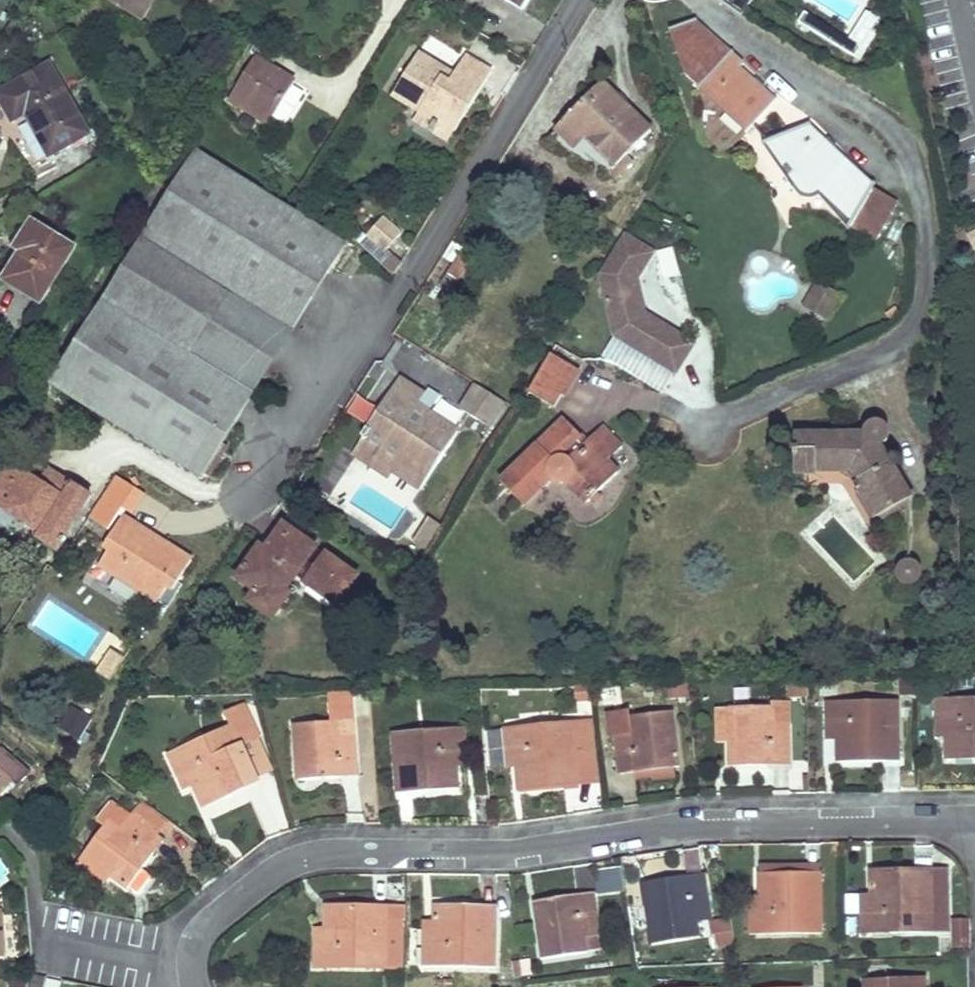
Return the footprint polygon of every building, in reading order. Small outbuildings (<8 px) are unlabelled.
[(143,0),(104,0),(132,18),(143,0)] [(152,0),(143,0),(132,18),(139,22),(152,0)] [(522,12),(529,0),(503,0),(522,12)] [(833,48),(840,39),(802,14),(796,23),(833,48)] [(729,53),(698,88),(746,132),(774,101),(738,69),(742,65),(729,53)] [(454,133),(491,73),(464,57),(453,75),(418,54),(392,95),(419,111),(414,120),(434,132),(439,123),(454,133)] [(244,75),(283,99),(293,83),(254,59),(244,75)] [(54,96),(63,91),(48,65),(26,78),(29,85),(43,77),(54,96)] [(268,125),(283,99),(244,75),(229,100),(268,125)] [(25,114),(49,157),(88,134),(63,91),(54,96),(43,77),(29,85),(26,78),(0,93),(0,101),(12,121),(25,114)] [(626,156),(650,131),(600,82),(552,131),(547,138),(580,159),(584,156),(608,174),(617,165),(624,172),(633,163),(626,156)] [(449,141),(454,133),(439,123),(434,132),(449,141)] [(853,221),(850,226),(873,239),(893,204),(870,191),(873,187),(806,124),(766,142),(796,185),(797,187),(798,188),(799,189),(800,190),(801,191),(802,193),(803,193),(804,194),(805,194),(807,194),(808,194),(810,194),(811,194),(813,193),(814,193),(815,192),(817,190),(818,189),(853,221)] [(220,445),(345,244),(197,152),(50,386),(155,450),(200,479),(220,445)] [(386,250),(400,234),(381,217),(367,233),(386,250)] [(21,253),(3,282),(41,304),(74,248),(31,222),(19,242),(25,246),(21,253)] [(383,252),(386,250),(367,233),(364,236),(383,252)] [(652,253),(622,235),(601,269),(618,340),(675,375),(693,344),(644,314),(636,280),(652,253)] [(21,253),(25,246),(19,242),(14,249),(21,253)] [(392,276),(401,263),(390,254),(380,264),(392,276)] [(456,278),(466,261),(457,256),(447,272),(456,278)] [(439,285),(447,290),(456,278),(447,272),(439,285)] [(816,282),(802,306),(826,321),(840,296),(816,282)] [(562,396),(577,370),(549,354),(527,393),(552,407),(560,395),(562,396)] [(399,378),(362,435),(364,437),(353,454),(371,466),(375,460),(392,471),(420,489),(457,432),(428,413),(416,433),(404,425),(416,405),(424,394),(399,378)] [(488,427),(504,402),(475,384),(459,409),(488,427)] [(355,397),(344,414),(365,427),(376,410),(355,397)] [(416,433),(428,413),(416,405),(404,425),(416,433)] [(601,427),(585,441),(581,446),(575,439),(579,435),(563,419),(499,482),(522,506),(550,478),(552,481),(555,482),(557,484),(560,484),(563,484),(565,483),(585,504),(617,474),(605,462),(621,446),(601,427)] [(879,446),(882,445),(885,442),(888,438),(888,433),(886,429),(884,425),(879,422),(875,422),(870,423),(866,427),(864,430),(864,435),(845,436),(797,436),(797,467),(815,467),(852,466),(861,480),(855,484),(854,485),(859,494),(862,493),(876,516),(907,498),(909,497),(879,446)] [(579,435),(575,439),(581,446),(585,441),(579,435)] [(225,448),(220,445),(200,479),(205,481),(225,448)] [(199,490),(205,481),(200,479),(155,450),(150,459),(199,490)] [(387,478),(392,471),(375,460),(371,466),(370,467),(387,478)] [(84,503),(69,494),(73,487),(48,471),(40,484),(8,464),(0,476),(0,507),(37,530),(34,535),(55,549),(84,503)] [(855,484),(861,480),(852,466),(815,467),(815,473),(849,472),(855,484)] [(69,494),(84,503),(88,496),(73,487),(69,494)] [(859,494),(857,495),(871,519),(876,516),(862,493),(859,494)] [(907,504),(907,498),(876,516),(871,519),(874,524),(907,504)] [(121,517),(103,546),(108,549),(98,565),(157,602),(167,586),(172,590),(190,561),(160,541),(155,548),(147,543),(152,536),(121,517)] [(426,517),(411,542),(423,550),(439,525),(426,517)] [(336,606),(355,577),(323,554),(317,561),(309,556),(304,552),(309,544),(283,524),(264,551),(251,569),(246,565),(236,578),(255,591),(274,605),(285,591),(295,576),(303,582),(336,606)] [(155,548),(160,541),(152,536),(147,543),(155,548)] [(309,556),(315,548),(309,544),(304,552),(309,556)] [(98,565),(108,549),(103,546),(93,562),(98,565)] [(251,569),(264,551),(259,547),(246,565),(251,569)] [(902,562),(898,566),(896,570),(896,575),(898,579),(899,581),(902,584),(907,585),(911,585),(916,583),(919,579),(920,576),(920,571),(919,567),(915,563),(911,561),(908,561),(905,561),(902,562)] [(172,590),(167,586),(157,602),(162,606),(172,590)] [(272,618),(279,608),(278,608),(274,605),(255,591),(248,601),(272,618)] [(285,591),(274,605),(278,608),(289,594),(285,591)] [(115,673),(123,660),(111,652),(102,665),(115,673)] [(109,682),(115,673),(102,665),(97,673),(109,682)] [(915,694),(914,680),(900,680),(900,694),(915,694)] [(296,780),(355,777),(350,696),(328,698),(329,722),(293,724),(296,780)] [(946,733),(945,699),(935,699),(935,733),(946,733)] [(974,760),(974,699),(945,699),(946,733),(946,760),(974,760)] [(837,763),(898,762),(897,701),(836,702),(837,740),(837,763)] [(770,707),(727,707),(728,742),(729,765),(788,763),(786,702),(770,703),(770,707)] [(827,740),(837,740),(836,702),(826,702),(827,740)] [(230,726),(176,751),(192,787),(202,807),(258,781),(241,745),(257,737),(242,705),(224,713),(230,726)] [(718,743),(728,742),(727,707),(717,708),(718,743)] [(671,712),(629,717),(629,712),(607,715),(610,735),(615,734),(620,774),(635,773),(671,769),(678,768),(671,712)] [(592,722),(512,729),(515,768),(517,790),(578,784),(578,781),(599,779),(592,722)] [(456,767),(466,766),(463,727),(453,728),(456,767)] [(453,728),(392,733),(397,794),(458,789),(456,767),(453,728)] [(505,769),(515,768),(512,729),(501,730),(505,769)] [(183,791),(192,787),(176,751),(166,756),(183,791)] [(10,780),(8,778),(15,770),(1,757),(0,758),(0,792),(10,780)] [(673,780),(671,769),(635,773),(636,779),(651,778),(651,783),(673,780)] [(155,837),(167,821),(139,800),(127,817),(109,802),(97,819),(104,824),(81,855),(109,876),(127,889),(141,870),(161,842),(155,837)] [(101,886),(109,876),(81,855),(74,865),(101,886)] [(931,871),(931,866),(865,867),(866,894),(870,894),(870,872),(931,871)] [(931,871),(870,872),(870,894),(871,933),(948,931),(947,874),(931,875),(931,871)] [(760,934),(821,933),(820,872),(759,874),(759,896),(760,934)] [(653,941),(697,934),(695,919),(709,917),(702,876),(644,885),(653,941)] [(591,894),(533,903),(541,958),(586,952),(586,951),(599,949),(591,894)] [(871,933),(870,894),(866,894),(860,894),(861,933),(871,933)] [(749,935),(760,934),(759,896),(748,896),(749,935)] [(433,967),(495,968),(495,906),(434,906),(434,928),(433,967)] [(325,968),(401,969),(401,920),(386,919),(387,907),(325,907),(325,929),(325,968)] [(401,920),(402,907),(387,907),(386,919),(401,920)] [(423,967),(433,967),(434,928),(423,928),(423,967)] [(325,968),(325,929),(314,929),(314,967),(325,968)] [(11,986),(26,986),(24,977),(10,979),(11,986)] [(924,978),(865,981),(865,986),(924,986),(924,978)]
